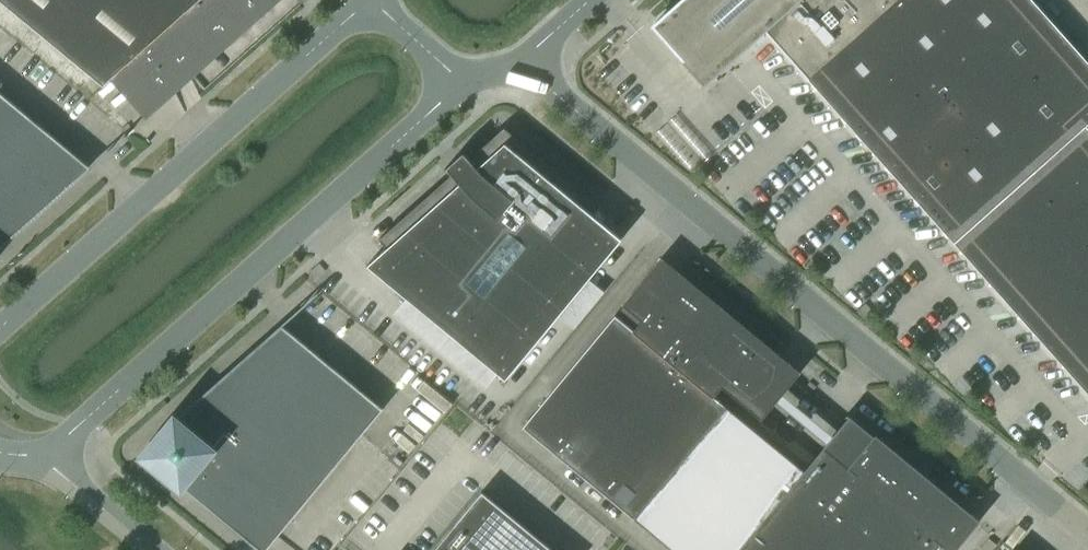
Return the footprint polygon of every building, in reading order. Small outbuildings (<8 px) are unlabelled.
[(103,86),(111,79),(146,118),(281,0),(0,0),(0,1),(103,86)] [(663,15),(649,27),(702,86),(764,32),(1087,396),(1087,131),(1084,126),(1087,123),(1087,65),(1031,0),(680,0),(674,6),(663,15)] [(89,167),(0,94),(0,247),(89,167)] [(387,248),(366,266),(505,380),(621,239),(587,212),(595,203),(504,128),(468,159),(463,153),(445,168),(451,175),(379,239),(387,248)] [(622,305),(640,320),(632,330),(614,316),(522,427),(633,519),(722,411),(725,407),(713,397),(721,387),(759,418),(774,399),(776,402),(777,403),(778,404),(780,404),(781,404),(783,404),(784,404),(786,403),(787,402),(788,400),(788,399),(788,398),(788,396),(788,394),(787,393),(785,392),(785,391),(781,391),(794,375),(773,358),(703,301),(704,300),(704,299),(704,298),(704,297),(704,296),(704,295),(703,294),(701,293),(700,293),(699,293),(697,293),(696,294),(657,262),(622,305)] [(180,488),(252,544),(253,544),(260,549),(266,549),(382,409),(281,326),(267,339),(266,338),(174,416),(168,410),(130,456),(175,494),(180,488)] [(816,387),(810,381),(804,387),(811,393),(816,387)] [(722,411),(633,519),(671,549),(738,549),(800,475),(747,432),(722,411)] [(967,514),(846,414),(845,415),(847,417),(800,475),(738,549),(933,549),(938,544),(944,549),(953,549),(977,522),(967,514)] [(481,492),(433,549),(552,549),(481,492)] [(979,548),(982,549),(991,549),(996,545),(988,538),(979,548)]
